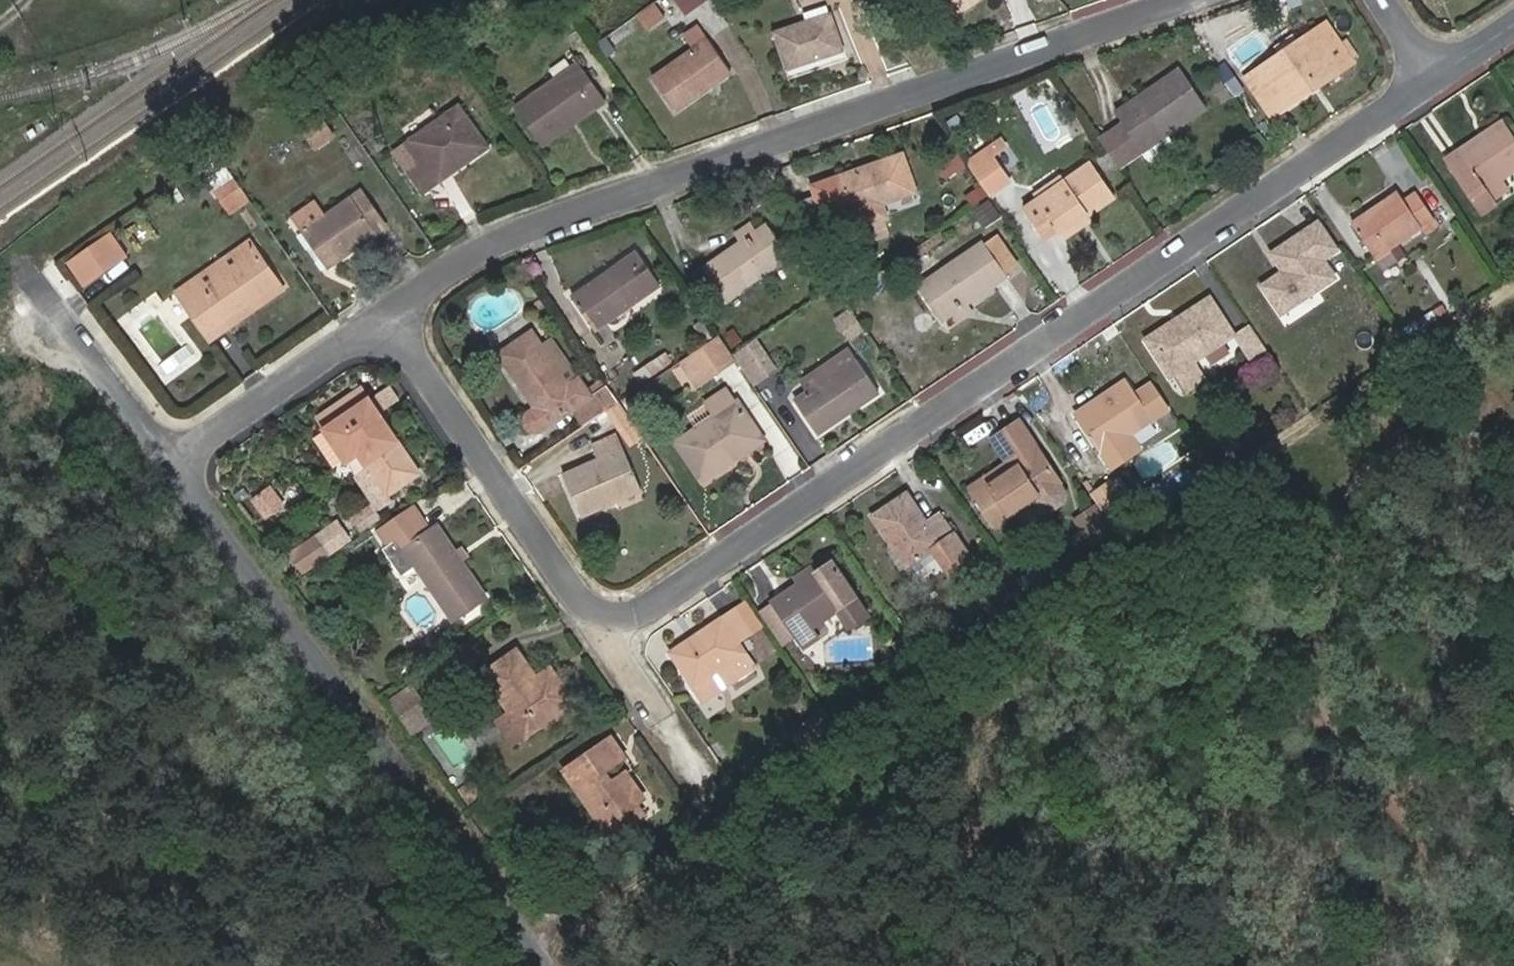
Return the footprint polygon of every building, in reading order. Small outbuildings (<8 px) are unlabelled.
[(961,9),(973,0),(954,0),(961,9)] [(788,67),(842,48),(830,14),(776,33),(788,67)] [(1282,100),(1286,107),(1314,88),(1310,81),(1336,64),(1315,33),(1247,78),(1268,110),(1282,100)] [(653,75),(676,109),(730,71),(706,38),(653,75)] [(572,123),(568,118),(601,94),(577,61),(515,106),(542,145),(572,123)] [(1310,81),(1314,88),(1341,71),(1336,64),(1310,81)] [(1172,141),(1166,132),(1207,105),(1181,68),(1151,87),(1154,93),(1121,116),(1124,122),(1142,149),(1150,160),(1156,161),(1172,151),(1172,141)] [(1117,111),(1121,116),(1154,93),(1151,87),(1117,111)] [(572,123),(604,99),(601,94),(568,118),(572,123)] [(1268,110),(1273,116),(1286,107),(1282,100),(1268,110)] [(395,153),(423,193),(487,145),(459,106),(395,153)] [(318,115),(300,127),(302,130),(320,117),(318,115)] [(302,130),(315,148),(333,135),(320,117),(302,130)] [(1108,152),(1118,167),(1142,149),(1124,122),(1109,133),(1117,146),(1108,152)] [(1513,166),(1513,137),(1504,122),(1485,134),(1489,140),(1452,165),(1482,208),(1494,199),(1485,186),(1501,175),(1513,166)] [(1109,133),(1100,140),(1108,152),(1117,146),(1109,133)] [(1448,159),(1452,165),(1489,140),(1485,134),(1448,159)] [(987,194),(1006,183),(985,151),(967,164),(987,194)] [(854,211),(915,190),(902,156),(843,177),(854,211)] [(1060,232),(1088,214),(1114,197),(1092,164),(1063,182),(1038,199),(1025,207),(1045,238),(1058,229),(1060,232)] [(1494,199),(1509,189),(1501,175),(1485,186),(1494,199)] [(227,206),(245,194),(235,178),(216,190),(227,206)] [(1061,178),(1035,194),(1038,199),(1063,182),(1061,178)] [(374,231),(386,223),(363,189),(351,197),(374,231)] [(1375,256),(1422,225),(1435,216),(1418,191),(1405,200),(1399,191),(1353,222),(1375,256)] [(227,206),(232,214),(251,202),(245,194),(227,206)] [(305,230),(328,264),(374,231),(351,197),(305,230)] [(1060,232),(1064,239),(1092,221),(1088,214),(1060,232)] [(1422,225),(1426,231),(1439,222),(1435,216),(1422,225)] [(750,223),(734,234),(740,242),(755,231),(750,223)] [(704,267),(724,297),(787,253),(766,224),(755,231),(740,242),(704,267)] [(1316,291),(1336,278),(1303,228),(1253,262),(1274,294),(1305,273),(1316,291)] [(74,262),(87,282),(130,254),(116,233),(74,262)] [(950,312),(966,301),(1006,274),(1004,271),(1014,264),(994,235),(984,242),(983,240),(918,285),(940,319),(950,312)] [(252,255),(242,242),(196,275),(204,289),(252,255)] [(571,297),(593,329),(658,283),(636,252),(571,297)] [(175,290),(207,334),(274,286),(252,255),(204,289),(196,275),(175,290)] [(207,334),(211,341),(279,292),(274,286),(207,334)] [(1207,379),(1195,361),(1236,333),(1212,296),(1181,317),(1184,321),(1156,340),(1177,372),(1172,375),(1184,394),(1207,379)] [(950,312),(954,319),(970,308),(966,301),(950,312)] [(1177,372),(1156,340),(1184,321),(1181,317),(1148,339),(1172,375),(1177,372)] [(1254,361),(1268,352),(1249,324),(1236,333),(1254,361)] [(547,425),(574,405),(588,395),(577,378),(567,385),(530,331),(500,352),(535,406),(530,410),(528,412),(527,414),(526,417),(526,420),(526,423),(528,426),(530,428),(534,430),(538,430),(542,429),(547,425)] [(687,354),(702,376),(733,356),(731,355),(717,334),(687,354)] [(759,382),(783,366),(762,335),(739,351),(759,382)] [(795,398),(817,431),(878,390),(856,358),(795,398)] [(1127,434),(1152,417),(1126,379),(1099,397),(1102,403),(1080,419),(1109,461),(1115,462),(1132,451),(1134,444),(1127,434)] [(574,405),(585,423),(618,401),(606,383),(588,395),(574,405)] [(389,493),(418,474),(362,389),(319,417),(380,508),(394,499),(389,493)] [(1099,397),(1076,413),(1080,419),(1102,403),(1099,397)] [(699,479),(740,452),(736,447),(758,432),(738,402),(676,443),(699,479)] [(998,523),(1061,481),(1019,423),(998,436),(1020,469),(981,496),(998,523)] [(740,452),(762,438),(758,432),(736,447),(740,452)] [(1228,456),(1237,450),(1225,432),(1216,438),(1228,456)] [(613,494),(637,484),(616,435),(593,445),(599,459),(563,473),(581,513),(615,499),(613,494)] [(977,490),(981,496),(1020,469),(998,436),(992,441),(1009,467),(977,490)] [(1112,515),(1131,504),(1114,480),(1096,492),(1112,515)] [(615,499),(639,488),(637,484),(613,494),(615,499)] [(267,517),(283,506),(268,485),(252,497),(267,517)] [(950,571),(971,557),(942,514),(931,521),(909,492),(874,516),(890,541),(895,538),(912,563),(935,549),(950,571)] [(1104,519),(1095,506),(1084,513),(1093,526),(1104,519)] [(407,548),(398,535),(420,520),(412,508),(377,532),(394,557),(407,548)] [(1077,518),(1094,543),(1112,531),(1104,519),(1093,526),(1084,513),(1077,518)] [(335,549),(353,537),(341,519),(323,531),(335,549)] [(461,564),(455,557),(435,529),(428,533),(420,520),(398,535),(407,548),(453,618),(483,597),(461,564)] [(294,550),(306,569),(332,552),(320,533),(294,550)] [(887,551),(900,571),(912,563),(895,538),(890,541),(888,542),(887,551)] [(461,564),(468,560),(463,552),(455,557),(461,564)] [(795,577),(799,583),(832,560),(828,555),(795,577)] [(796,635),(832,612),(841,606),(854,625),(870,615),(832,560),(799,583),(773,601),(796,635)] [(1004,609),(1009,606),(997,588),(992,591),(1004,609)] [(777,648),(796,635),(773,601),(754,614),(764,628),(777,648)] [(754,614),(747,604),(737,610),(753,635),(764,628),(754,614)] [(832,612),(846,631),(854,625),(841,606),(832,612)] [(752,668),(754,666),(740,644),(753,635),(737,610),(696,637),(699,643),(675,658),(702,698),(727,682),(728,684),(731,681),(736,688),(757,674),(752,668)] [(696,637),(672,653),(675,658),(699,643),(696,637)] [(550,708),(554,714),(572,702),(555,676),(540,686),(534,677),(516,649),(484,670),(511,712),(525,733),(540,724),(536,718),(550,708)] [(555,676),(549,667),(534,677),(540,686),(555,676)] [(412,684),(392,699),(405,716),(424,701),(412,684)] [(416,732),(436,718),(424,701),(405,716),(416,732)] [(540,724),(554,714),(550,708),(536,718),(540,724)] [(513,742),(525,733),(511,712),(498,720),(513,742)] [(611,739),(563,772),(602,829),(630,809),(643,800),(626,775),(608,787),(600,775),(624,758),(611,739)] [(602,829),(609,839),(637,820),(630,809),(602,829)]
